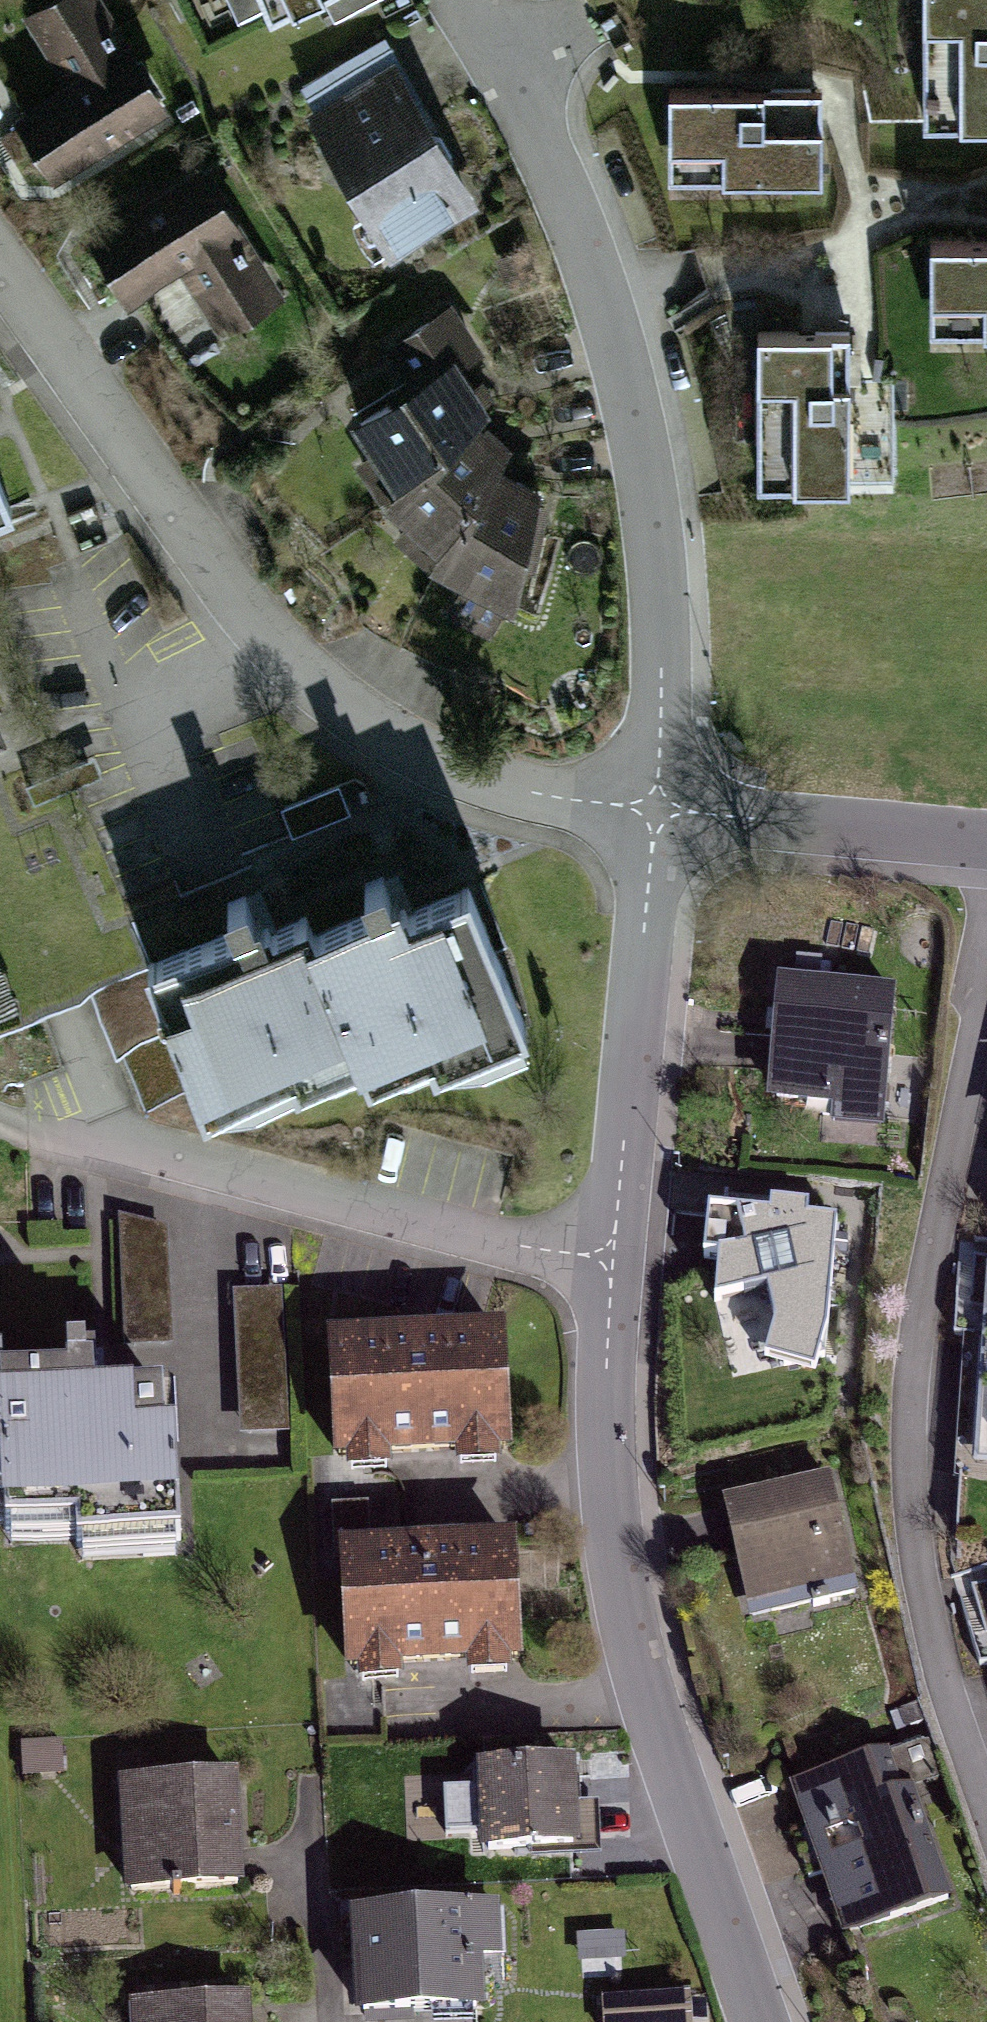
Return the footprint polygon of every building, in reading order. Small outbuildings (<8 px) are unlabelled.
[(17,118),(48,170),(161,103),(99,0),(52,0),(30,13),(73,85),(17,118)] [(275,15),(306,0),(267,0),(275,15)] [(925,119),(986,119),(986,0),(924,0),(925,119)] [(399,47),(310,94),(392,248),(481,201),(399,47)] [(669,87),(670,177),(820,175),(819,85),(669,87)] [(202,163),(85,233),(121,293),(180,257),(225,331),(283,296),(202,163)] [(932,246),(933,327),(986,326),(986,245),(932,246)] [(408,379),(351,414),(376,453),(358,464),(378,496),(470,401),(476,395),(445,346),(469,331),(453,304),(387,344),(408,379)] [(850,478),(847,337),(757,339),(760,480),(850,478)] [(470,401),(378,496),(414,530),(403,543),(427,564),(432,554),(494,456),(506,436),(470,401)] [(494,456),(432,554),(467,570),(450,608),(486,625),(537,482),(494,456)] [(14,509),(0,472),(0,515),(14,509)] [(375,909),(311,936),(351,1039),(359,1058),(422,1032),(429,1047),(519,1010),(468,887),(408,912),(399,891),(390,895),(382,876),(364,883),(375,909)] [(289,1065),(351,1039),(311,936),(303,918),(271,931),(262,909),(253,913),(245,894),(227,902),(238,928),(149,965),(200,1088),(284,1053),(289,1065)] [(17,1009),(0,972),(0,1017),(17,1009)] [(782,1040),(777,1099),(882,1108),(892,992),(779,982),(774,1039),(782,1040)] [(188,1087),(165,1032),(123,1049),(146,1105),(188,1087)] [(715,1303),(732,1377),(824,1356),(836,1224),(708,1212),(703,1261),(718,1261),(715,1303)] [(173,1352),(169,1224),(119,1225),(124,1354),(173,1352)] [(283,1367),(279,1292),(236,1294),(241,1370),(283,1367)] [(978,1452),(986,1453),(986,1315),(978,1452)] [(495,1325),(331,1332),(337,1457),(500,1450),(495,1325)] [(0,1349),(0,1548),(186,1544),(182,1390),(8,1394),(7,1349),(0,1349)] [(731,1513),(758,1608),(851,1581),(823,1486),(731,1513)] [(510,1535),(344,1544),(350,1666),(516,1657),(510,1535)] [(797,1784),(848,1926),(937,1894),(886,1752),(797,1784)] [(567,1757),(476,1763),(482,1848),(573,1842),(567,1757)] [(230,1774),(117,1780),(123,1881),(236,1874),(230,1774)] [(493,1902),(355,1912),(362,2010),(473,2002),(469,1954),(497,1952),(493,1902)] [(622,1936),(579,1945),(586,1976),(629,1967),(622,1936)] [(134,2005),(135,2021),(241,2021),(240,1998),(134,2005)] [(647,2007),(648,2021),(742,2021),(741,2002),(647,2007)]
